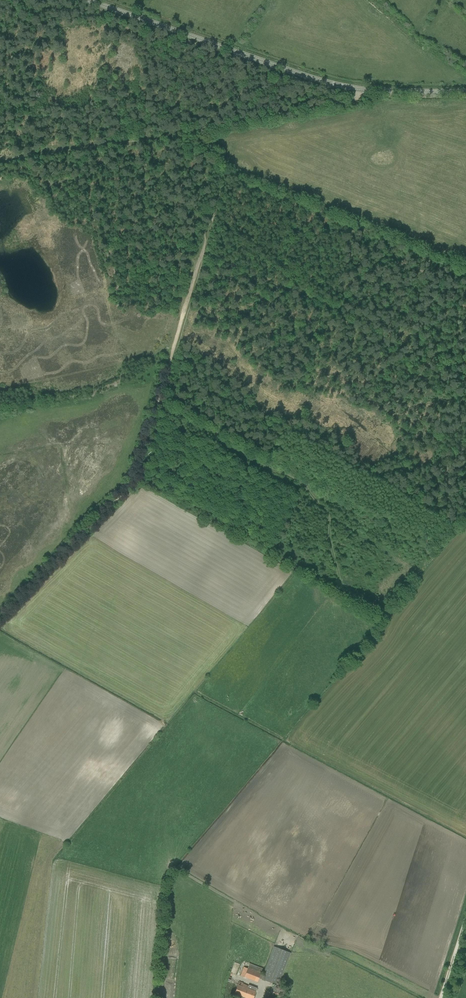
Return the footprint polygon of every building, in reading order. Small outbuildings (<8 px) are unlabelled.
[(259,979),(278,986),(291,954),(274,947),(263,976),(260,974),(262,969),(249,964),(247,969),(243,968),(240,977),(257,983),(259,979)] [(161,982),(168,985),(170,979),(164,976),(161,982)] [(241,997),(254,997),(257,989),(239,983),(234,996),(241,997)] [(273,987),(271,993),(279,996),(281,990),(273,987)]
